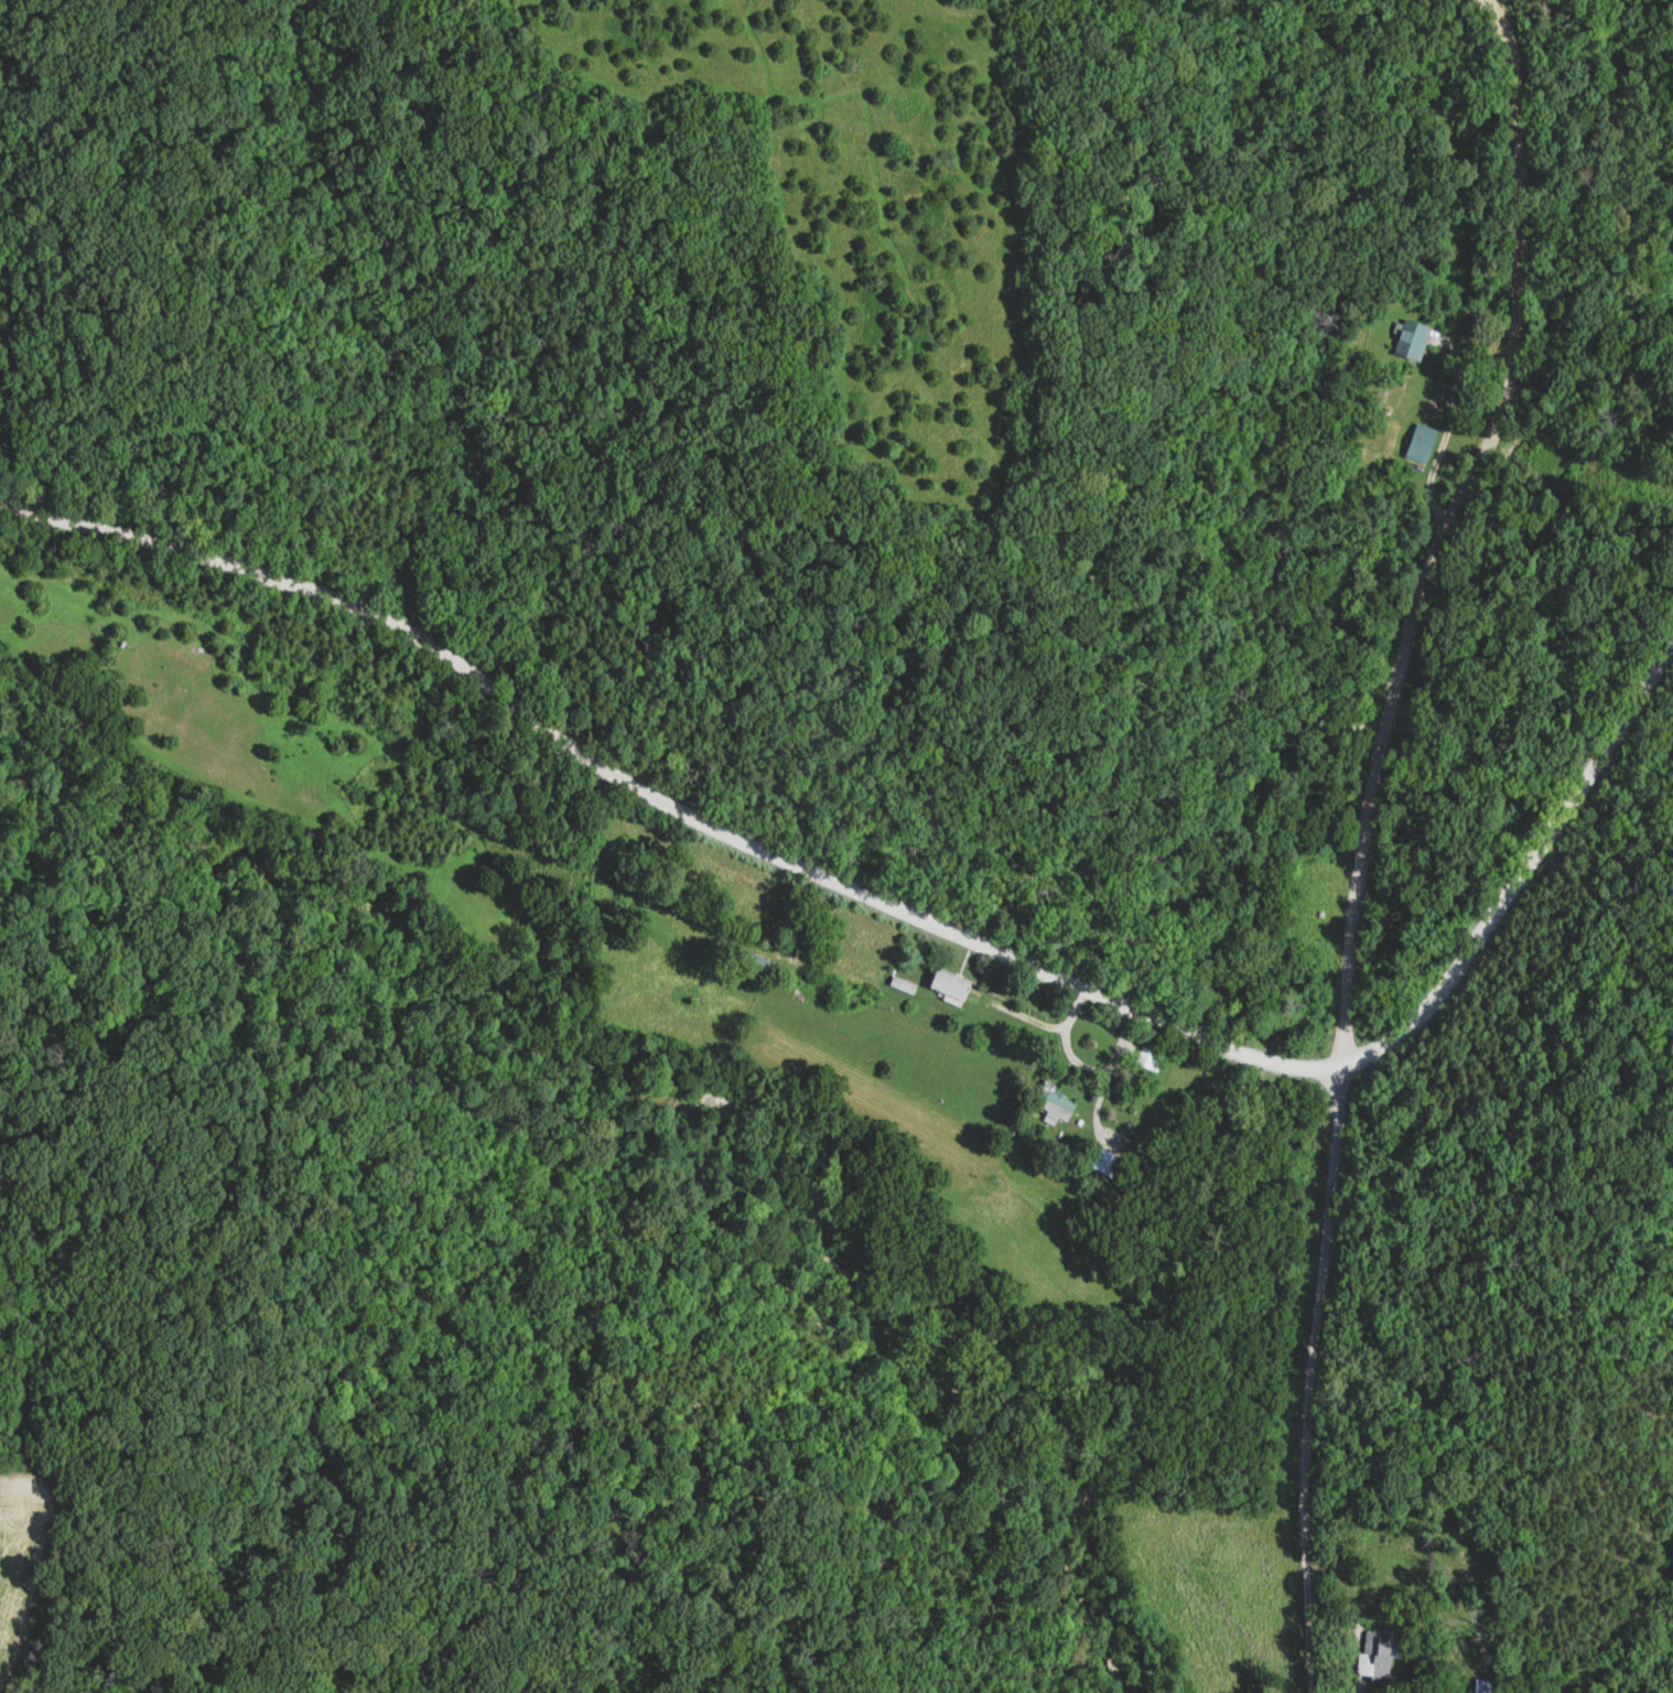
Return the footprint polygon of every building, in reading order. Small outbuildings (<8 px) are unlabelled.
[(1400,340),(1395,357),(1415,363),(1425,328),(1404,322),(1399,340),(1400,340)] [(778,955),(799,965),(802,958),(782,949),(778,955)] [(934,986),(972,1002),(980,983),(942,967),(934,986)] [(894,984),(918,995),(922,987),(897,976),(894,984)] [(1138,1064),(1160,1072),(1167,1055),(1145,1046),(1138,1064)] [(1070,1125),(1083,1110),(1057,1089),(1045,1104),(1070,1125)] [(1094,1169),(1121,1180),(1130,1159),(1103,1148),(1094,1169)] [(1345,1675),(1378,1677),(1380,1639),(1361,1638),(1360,1654),(1347,1653),(1345,1675)] [(1490,1692),(1490,1681),(1462,1681),(1462,1692),(1490,1692)]
